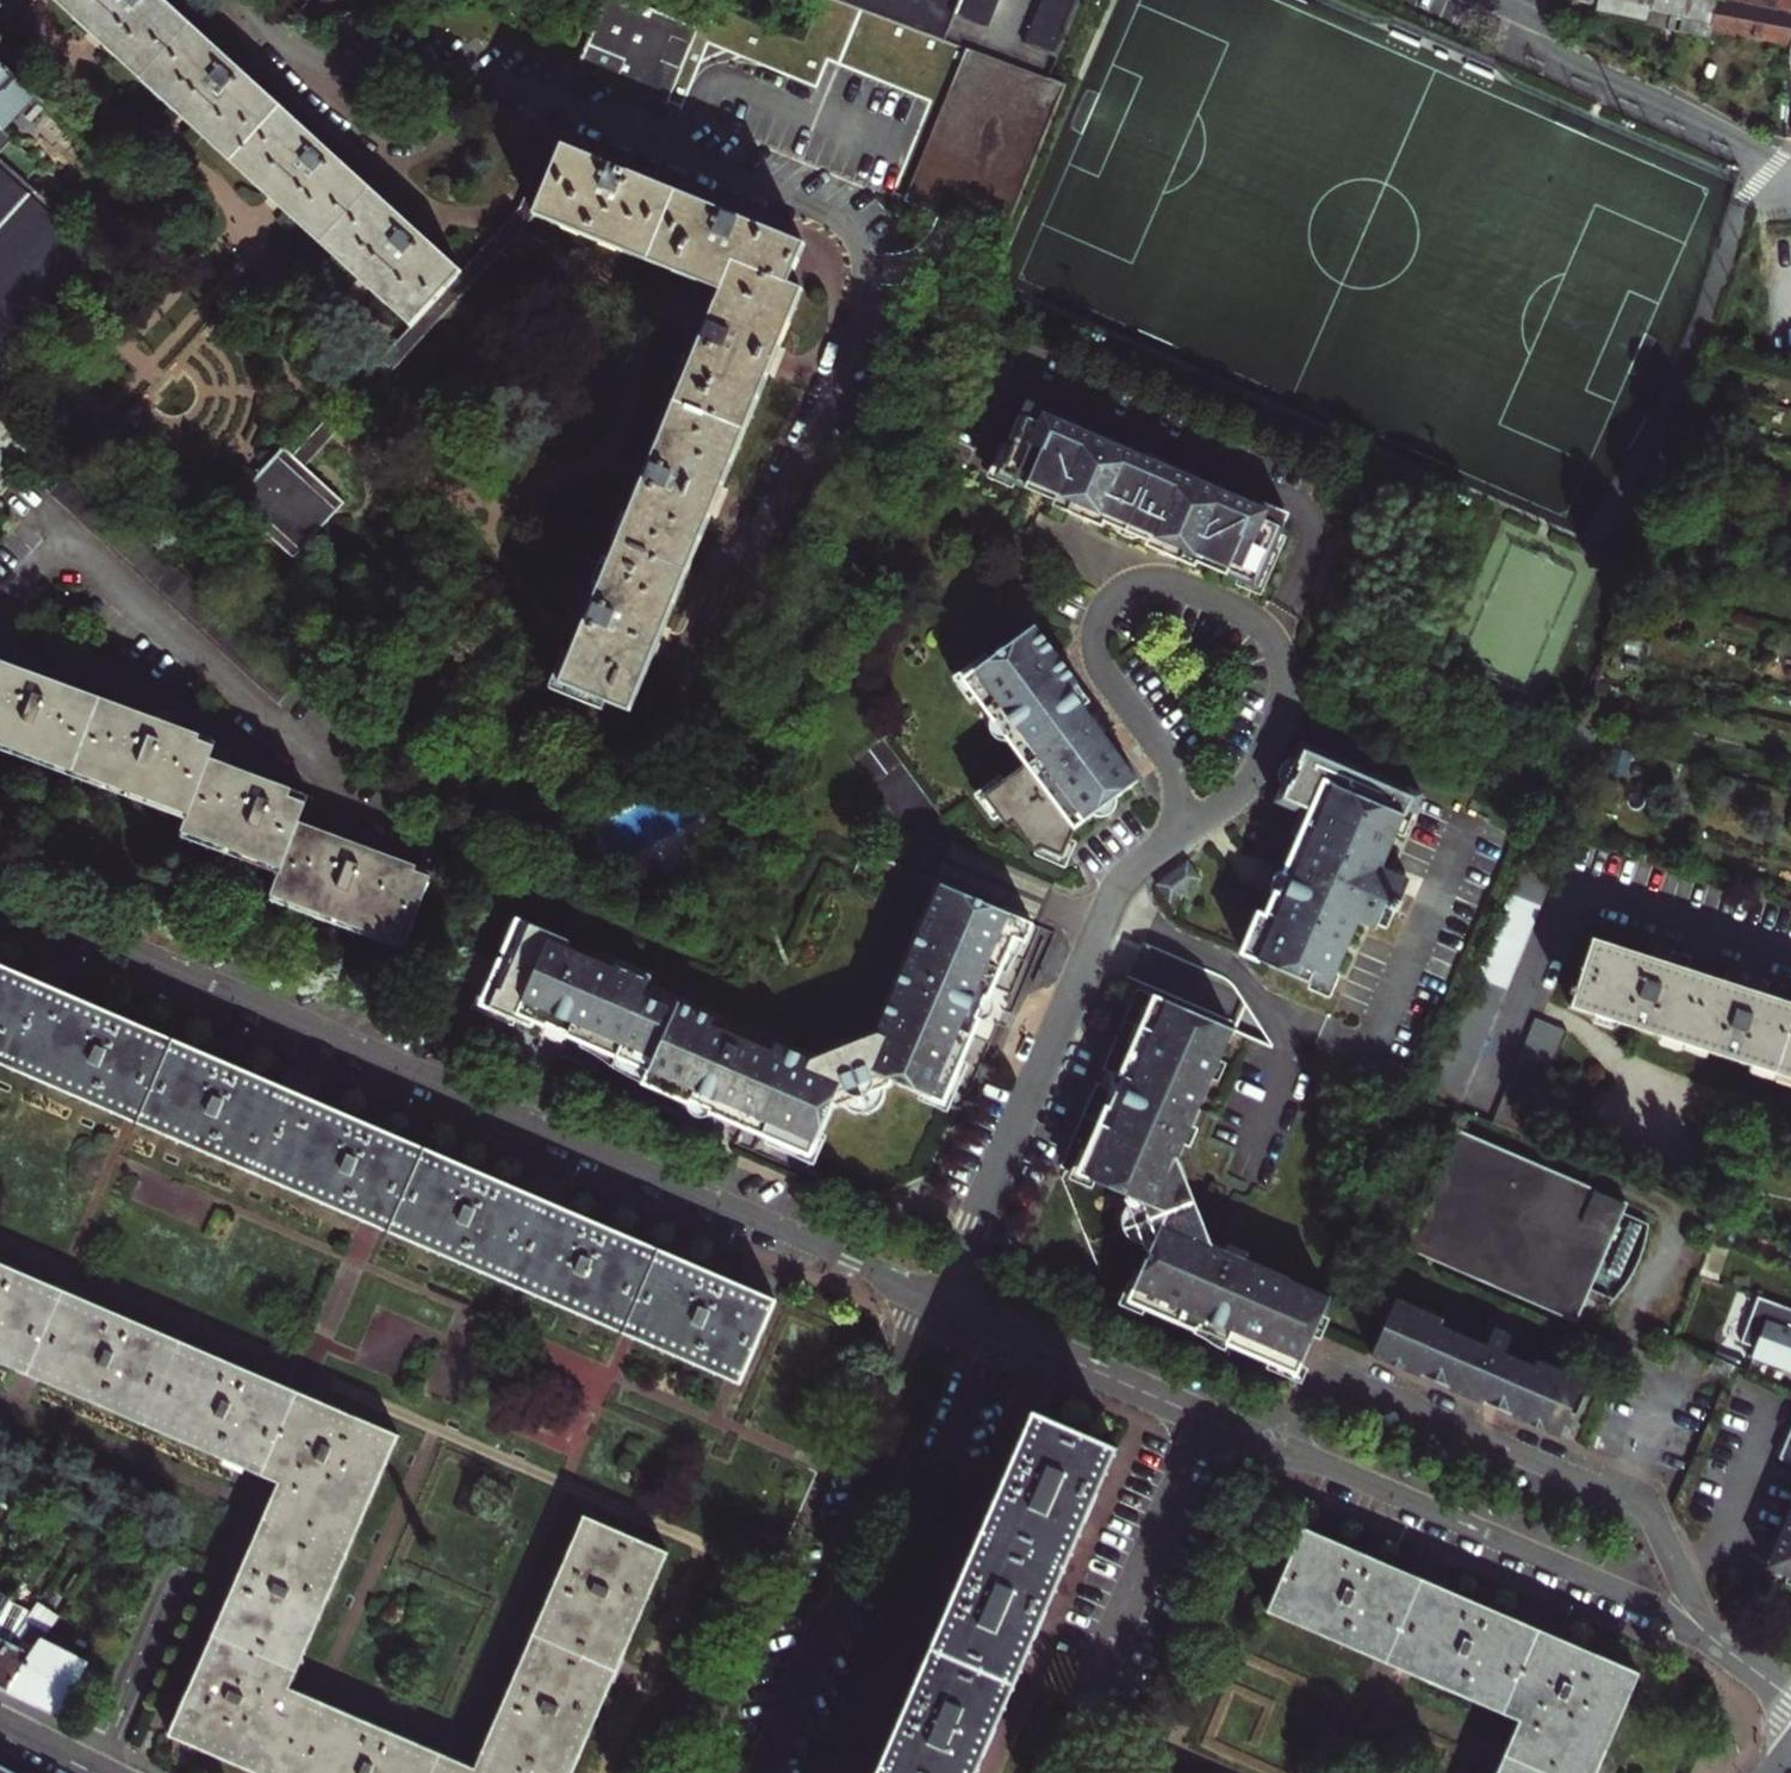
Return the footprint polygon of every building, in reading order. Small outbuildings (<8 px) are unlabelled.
[(464,274),(272,98),(164,0),(55,0),(414,329),(464,274)] [(839,0),(822,0),(805,41),(710,4),(701,27),(632,0),(607,0),(580,68),(1005,233),(1065,88),(1049,81),(839,0)] [(1082,0),(839,0),(1049,81),(1082,0)] [(1573,0),(1565,0),(1561,18),(1593,24),(1595,12),(1597,4),(1573,0)] [(1597,4),(1595,12),(1646,22),(1648,13),(1659,15),(1670,17),(1668,30),(1709,39),(1710,29),(1716,0),(1597,0),(1597,4)] [(1710,29),(1790,44),(1790,11),(1737,0),(1716,0),(1710,29)] [(1790,11),(1790,0),(1737,0),(1790,11)] [(10,26),(9,10),(0,3),(0,38),(10,26)] [(0,62),(0,159),(27,184),(43,166),(3,131),(36,94),(0,62)] [(539,216),(566,147),(551,141),(525,207),(464,274),(414,329),(426,340),(539,216)] [(681,192),(566,147),(539,216),(727,290),(701,357),(690,385),(683,404),(672,432),(639,515),(628,543),(621,562),(610,590),(584,656),(573,686),(617,703),(642,713),(729,491),(808,288),(793,283),(809,243),(681,192)] [(120,269),(27,184),(0,159),(0,400),(120,269)] [(426,340),(414,329),(298,457),(310,468),(426,340)] [(690,385),(701,357),(692,353),(681,381),(690,385)] [(672,432),(683,404),(673,400),(662,428),(672,432)] [(1281,536),(1290,516),(1222,486),(1219,492),(1205,485),(1207,480),(1146,460),(1149,455),(1114,440),(1111,445),(1096,438),(1099,433),(1033,404),(1013,448),(1001,477),(1020,485),(1046,501),(1057,507),(1059,502),(1074,508),(1072,513),(1100,519),(1142,538),(1166,554),(1168,549),(1183,555),(1181,561),(1199,567),(1240,580),(1246,583),(1249,577),(1262,582),(1281,536)] [(1001,477),(1013,448),(1008,445),(993,479),(1017,490),(1020,485),(1001,477)] [(298,457),(289,449),(237,507),(298,562),(350,504),(310,468),(298,457)] [(1074,508),(1059,502),(1057,507),(1065,510),(1072,513),(1074,508)] [(619,539),(628,543),(639,515),(629,511),(619,539)] [(1142,538),(1100,519),(1100,520),(1120,535),(1142,538)] [(1262,595),(1287,539),(1281,536),(1262,582),(1249,577),(1246,583),(1240,580),(1238,585),(1262,595)] [(1181,561),(1183,555),(1168,549),(1166,554),(1173,557),(1181,561)] [(1687,554),(1676,549),(1670,566),(1680,571),(1687,554)] [(600,586),(610,590),(621,562),(611,558),(600,586)] [(1077,683),(1035,625),(883,736),(942,816),(967,798),(994,835),(1013,821),(1034,850),(1041,845),(1062,854),(1069,838),(1074,826),(1136,779),(1095,722),(1083,705),(1071,688),(1077,683)] [(573,686),(584,656),(574,653),(559,691),(613,713),(617,703),(573,686)] [(0,659),(0,747),(190,817),(182,835),(279,871),(268,898),(400,947),(431,870),(347,837),(334,832),(299,818),(308,794),(260,776),(249,771),(213,758),(219,740),(150,714),(140,710),(36,673),(24,668),(0,659)] [(27,660),(24,668),(36,673),(39,664),(33,662),(27,660)] [(138,695),(141,679),(98,669),(94,685),(138,695)] [(1077,683),(1071,688),(1083,705),(1089,700),(1077,683)] [(143,701),(140,710),(150,714),(153,705),(148,703),(143,701)] [(1594,743),(1599,715),(1581,710),(1575,739),(1594,743)] [(1282,872),(1285,873),(1277,892),(1274,891),(1272,894),(1264,914),(1254,937),(1247,934),(1240,950),(1315,983),(1323,986),(1331,969),(1339,973),(1362,919),(1373,920),(1381,901),(1390,905),(1405,876),(1378,865),(1392,831),(1402,809),(1410,812),(1418,794),(1298,742),(1291,757),(1279,785),(1272,801),(1297,812),(1305,815),(1297,835),(1283,869),(1282,872)] [(1275,774),(1279,785),(1291,757),(1284,760),(1275,774)] [(249,771),(260,776),(263,767),(258,765),(253,763),(249,771)] [(1113,809),(1114,797),(1092,813),(1095,815),(1100,816),(1105,815),(1113,809)] [(1401,835),(1410,812),(1402,809),(1392,831),(1401,835)] [(1305,815),(1297,812),(1288,831),(1297,835),(1305,815)] [(338,823),(334,832),(347,837),(350,828),(345,826),(338,823)] [(1075,840),(1069,838),(1062,854),(1041,845),(1034,850),(1033,851),(1065,865),(1075,840)] [(1424,1096),(1454,1108),(1551,872),(1520,859),(1424,1096)] [(1282,872),(1283,869),(1277,872),(1275,880),(1273,892),(1272,894),(1274,891),(1277,892),(1285,873),(1282,872)] [(676,1010),(648,1071),(644,1080),(691,1101),(694,1102),(717,1112),(720,1113),(737,1121),(770,1135),(811,1153),(819,1135),(833,1105),(838,1107),(844,1104),(882,1089),(888,1086),(891,1081),(925,1095),(943,1103),(960,1062),(978,1021),(989,997),(1000,970),(1014,939),(1025,944),(1026,945),(1034,926),(945,886),(906,976),(902,975),(876,1034),(809,1060),(777,1046),(774,1054),(709,1025),(711,1020),(678,1006),(676,1010)] [(1373,920),(1382,923),(1390,905),(1381,901),(1373,920)] [(503,931),(512,935),(520,917),(550,931),(554,922),(515,905),(503,931)] [(1254,910),(1247,934),(1254,937),(1264,914),(1254,910)] [(648,1071),(676,1010),(642,996),(650,978),(617,964),(615,969),(567,947),(570,940),(550,931),(520,917),(512,935),(489,986),(487,991),(496,995),(490,1007),(517,1019),(533,1026),(537,1017),(547,1022),(550,1023),(570,1033),(581,1037),(603,1047),(605,1042),(619,1048),(615,1057),(648,1071)] [(1014,939),(1000,970),(1006,973),(1008,969),(1012,962),(1017,958),(1025,944),(1014,939)] [(1592,940),(1576,988),(1571,986),(1568,995),(1573,997),(1569,1008),(1590,1014),(1614,1023),(1659,1037),(1684,1045),(1708,1053),(1753,1068),(1777,1076),(1790,1080),(1790,1005),(1592,940)] [(123,1117),(136,1122),(360,1219),(382,1229),(621,1332),(633,1337),(726,1378),(732,1380),(740,1384),(776,1300),(767,1295),(759,1292),(554,1204),(520,1189),(310,1098),(236,1066),(81,999),(28,977),(0,964),(0,1064),(123,1117)] [(1344,975),(1339,973),(1331,969),(1323,986),(1315,983),(1313,988),(1334,997),(1344,975)] [(489,986),(481,982),(470,1009),(514,1028),(517,1019),(490,1007),(496,995),(487,991),(489,986)] [(1229,1030),(1152,996),(1144,1011),(1150,1013),(1143,1029),(1138,1026),(1130,1044),(1126,1054),(1116,1076),(1124,1080),(1119,1093),(1116,1092),(1109,1109),(1103,1106),(1083,1151),(1082,1154),(1088,1157),(1079,1177),(1089,1181),(1123,1196),(1122,1201),(1124,1207),(1139,1244),(1141,1251),(1146,1253),(1132,1285),(1130,1289),(1135,1291),(1130,1304),(1142,1309),(1191,1330),(1193,1331),(1196,1326),(1224,1338),(1221,1344),(1225,1345),(1264,1362),(1266,1363),(1269,1358),(1296,1369),(1297,1366),(1311,1336),(1319,1315),(1327,1298),(1209,1243),(1206,1236),(1174,1157),(1194,1112),(1229,1030)] [(989,997),(978,1021),(979,1021),(984,1022),(989,1019),(993,1015),(994,1008),(992,1001),(989,997)] [(1144,1011),(1140,1006),(1132,1024),(1124,1042),(1130,1044),(1138,1026),(1143,1029),(1150,1013),(1144,1011)] [(1614,1023),(1590,1014),(1587,1022),(1612,1030),(1614,1023)] [(1533,1020),(1492,1122),(1522,1134),(1563,1033),(1533,1020)] [(550,1023),(547,1022),(546,1026),(547,1029),(551,1035),(555,1037),(562,1038),(568,1036),(570,1033),(550,1023)] [(603,1047),(581,1037),(579,1044),(590,1049),(597,1055),(604,1063),(611,1066),(615,1057),(619,1048),(605,1042),(603,1047)] [(1684,1045),(1659,1037),(1657,1045),(1682,1053),(1684,1045)] [(1684,1045),(1682,1053),(1706,1061),(1708,1053),(1684,1045)] [(615,1057),(611,1066),(644,1080),(648,1071),(615,1057)] [(943,1103),(925,1095),(921,1104),(948,1115),(969,1065),(960,1062),(943,1103)] [(1777,1076),(1753,1068),(1750,1075),(1774,1083),(1777,1076)] [(1116,1076),(1110,1074),(1107,1080),(1107,1087),(1101,1105),(1103,1106),(1109,1109),(1116,1092),(1119,1093),(1124,1080),(1116,1076)] [(1774,1083),(1790,1088),(1790,1080),(1777,1076),(1774,1083)] [(883,1094),(882,1089),(844,1104),(845,1105),(848,1108),(852,1111),(857,1113),(863,1114),(870,1112),(876,1108),(880,1104),(882,1099),(883,1094)] [(694,1102),(691,1101),(692,1108),(696,1114),(702,1117),(710,1118),(716,1116),(720,1113),(717,1112),(694,1102)] [(1450,1128),(1399,1246),(1575,1322),(1589,1290),(1612,1300),(1624,1281),(1631,1268),(1641,1246),(1647,1224),(1621,1213),(1626,1203),(1450,1128)] [(827,1139),(819,1135),(811,1153),(770,1135),(766,1144),(816,1165),(827,1139)] [(1082,1154),(1083,1151),(1077,1149),(1065,1177),(1086,1187),(1089,1181),(1079,1177),(1088,1157),(1082,1154)] [(1139,1244),(1124,1207),(1119,1214),(1118,1221),(1119,1229),(1123,1236),(1130,1242),(1139,1244)] [(16,1370),(39,1380),(249,1471),(279,1484),(170,1734),(258,1772),(572,1772),(611,1684),(622,1660),(668,1553),(585,1518),(539,1624),(536,1629),(531,1642),(529,1647),(475,1769),(433,1750),(341,1710),(291,1688),(306,1652),(323,1613),(398,1436),(300,1394),(242,1370),(51,1288),(0,1266),(0,1363),(16,1370)] [(1130,1289),(1132,1285),(1125,1282),(1115,1305),(1139,1315),(1142,1309),(1130,1304),(1135,1291),(1130,1289)] [(1755,1300),(1737,1345),(1754,1351),(1750,1362),(1790,1378),(1790,1314),(1755,1300)] [(1440,1328),(1442,1322),(1396,1302),(1372,1356),(1495,1409),(1559,1437),(1582,1384),(1537,1364),(1535,1370),(1503,1356),(1510,1338),(1491,1330),(1484,1347),(1440,1328)] [(1316,1332),(1323,1316),(1319,1315),(1311,1336),(1317,1338),(1319,1333),(1316,1332)] [(1326,1317),(1323,1316),(1316,1332),(1319,1333),(1326,1317)] [(1193,1331),(1191,1330),(1188,1336),(1204,1343),(1222,1351),(1225,1345),(1221,1344),(1224,1338),(1196,1326),(1193,1331)] [(1732,1362),(1713,1354),(1708,1365),(1720,1370),(1720,1372),(1727,1375),(1732,1362)] [(1303,1369),(1297,1366),(1296,1369),(1269,1358),(1266,1363),(1264,1362),(1262,1369),(1297,1384),(1303,1369)] [(1117,1449),(1034,1412),(994,1505),(931,1650),(911,1696),(878,1772),(976,1772),(1117,1449)] [(1789,1432),(1779,1456),(1790,1461),(1790,1427),(1789,1432)] [(1763,1565),(1783,1574),(1790,1577),(1790,1504),(1763,1565)] [(1601,1762),(1639,1674),(1453,1593),(1397,1568),(1303,1528),(1266,1611),(1374,1658),(1386,1663),(1482,1705),(1495,1711),(1520,1722),(1509,1746),(1498,1770),(1497,1772),(1596,1772),(1601,1762)] [(1783,1574),(1781,1579),(1790,1584),(1790,1577),(1783,1574)] [(9,1601),(10,1600),(0,1595),(0,1615),(9,1601)] [(30,1613),(9,1601),(0,1615),(0,1657),(30,1613)] [(43,1637),(57,1617),(35,1605),(30,1613),(0,1657),(0,1687),(6,1690),(43,1637)] [(89,1660),(43,1637),(6,1690),(34,1703),(63,1716),(89,1660)]
